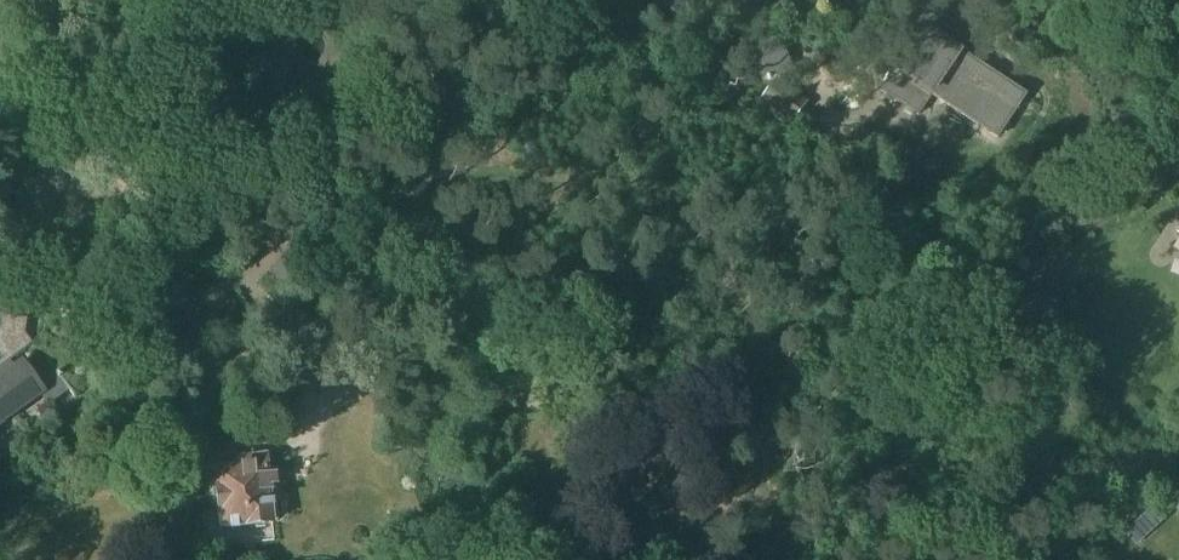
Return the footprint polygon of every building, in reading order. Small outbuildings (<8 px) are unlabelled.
[(695,0),(660,0),(658,3),(683,19),(695,0)] [(1025,97),(928,33),(900,74),(895,71),(881,93),(918,117),(935,91),(985,124),(982,129),(998,139),(1025,97)] [(780,38),(736,52),(746,81),(789,67),(780,38)] [(776,78),(759,101),(791,125),(808,102),(776,78)] [(1035,233),(1026,215),(1008,225),(1017,242),(1035,233)] [(1037,327),(1052,325),(1046,296),(999,305),(1005,333),(1037,327)] [(11,361),(31,345),(30,342),(29,343),(23,335),(25,322),(0,318),(0,366),(9,359),(11,361)] [(0,366),(0,422),(41,391),(49,402),(69,387),(53,365),(34,379),(23,364),(17,369),(11,361),(9,359),(0,366)] [(289,454),(266,457),(268,470),(291,467),(289,454)] [(268,477),(266,457),(239,460),(240,469),(223,471),(225,485),(218,486),(221,514),(222,514),(223,528),(247,525),(247,526),(273,524),(269,487),(275,487),(274,476),(268,477)]
